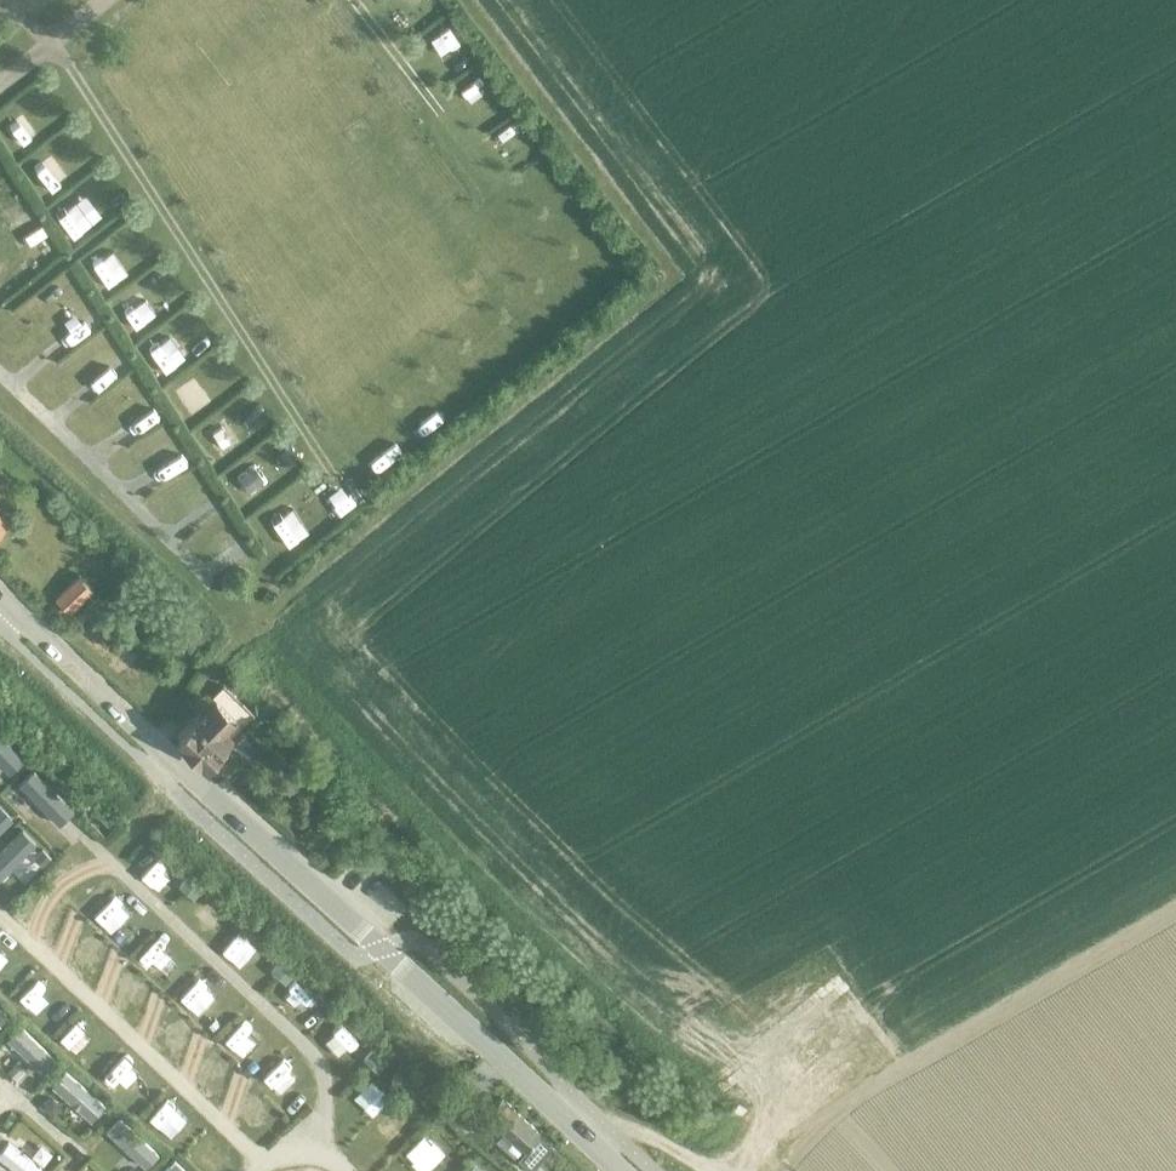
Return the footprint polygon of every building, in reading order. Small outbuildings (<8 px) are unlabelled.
[(67,610),(91,586),(78,574),(54,598),(67,610)] [(112,590),(101,601),(108,607),(118,596),(112,590)] [(215,701),(178,740),(205,766),(212,758),(217,762),(227,752),(220,746),(229,736),(222,730),(233,718),(215,701)] [(0,730),(0,757),(10,767),(24,754),(0,730)] [(73,804),(33,765),(19,780),(59,819),(73,804)] [(0,801),(0,826),(12,813),(0,801)] [(22,824),(0,847),(0,875),(36,838),(22,824)] [(42,1069),(54,1056),(19,1022),(6,1035),(42,1069)] [(105,1101),(65,1065),(51,1081),(91,1117),(105,1101)] [(473,1109),(454,1092),(436,1111),(455,1128),(473,1109)] [(484,1116),(502,1133),(495,1140),(529,1170),(552,1146),(539,1134),(500,1098),(484,1116)] [(159,1151),(119,1113),(106,1126),(146,1164),(159,1151)] [(8,1138),(0,1148),(0,1155),(20,1170),(37,1170),(42,1165),(8,1138)] [(168,1163),(160,1170),(177,1170),(168,1163)]
